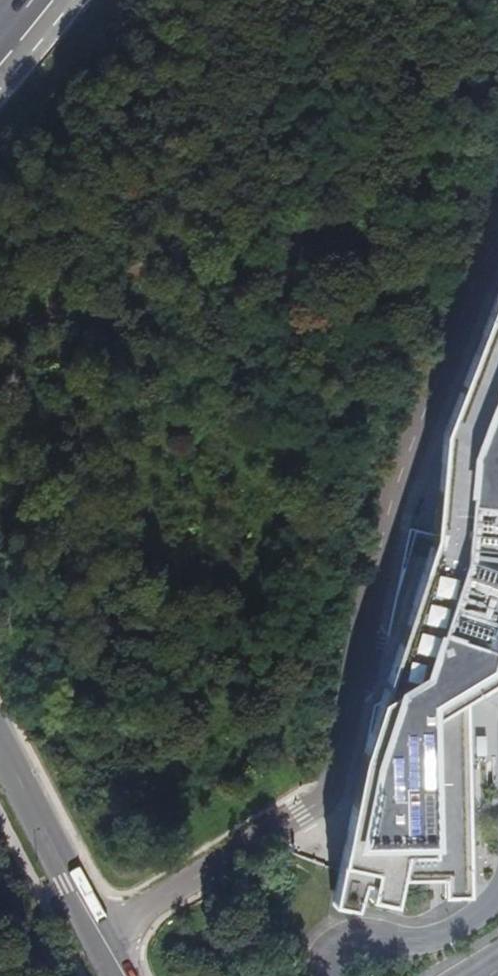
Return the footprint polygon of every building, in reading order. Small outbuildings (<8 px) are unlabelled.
[(447,428),(433,519),(379,702),(374,706),(364,760),(367,761),(365,777),(360,778),(358,789),(362,791),(361,796),(356,799),(341,869),(334,903),(357,908),(362,883),(369,885),(367,898),(393,903),(398,878),(465,877),(461,740),(463,739),(466,736),(467,732),(466,730),(464,728),(460,726),(460,699),(497,675),(497,304),(447,428)]
